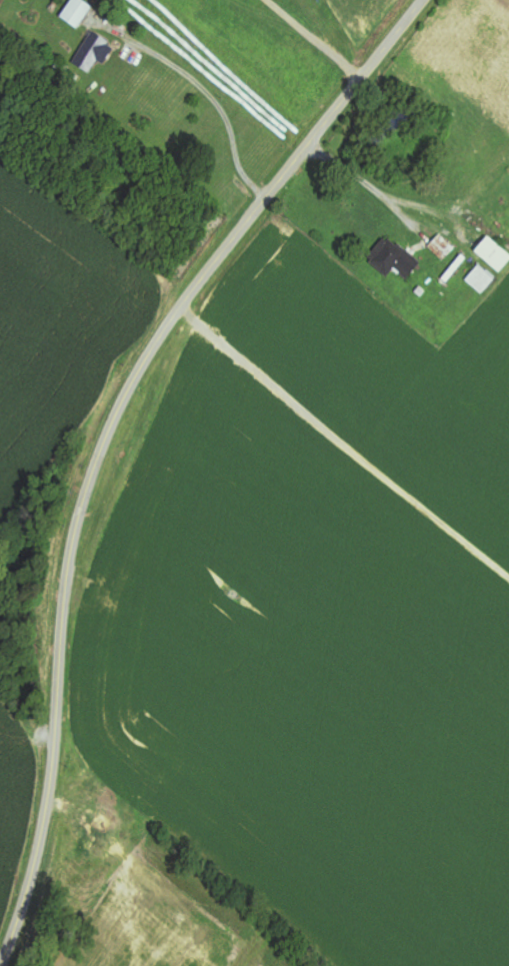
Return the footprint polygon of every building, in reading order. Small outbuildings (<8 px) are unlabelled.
[(79,29),(95,7),(86,0),(75,0),(62,17),(79,29)] [(100,60),(106,64),(117,46),(94,32),(75,63),(92,73),(100,60)] [(432,247),(444,257),(454,246),(443,235),(432,247)] [(371,260),(390,278),(398,269),(408,279),(421,265),(392,237),(371,260)] [(503,274),(508,266),(508,251),(491,237),(478,254),(503,274)] [(469,280),(483,295),(498,281),(484,266),(469,280)]
